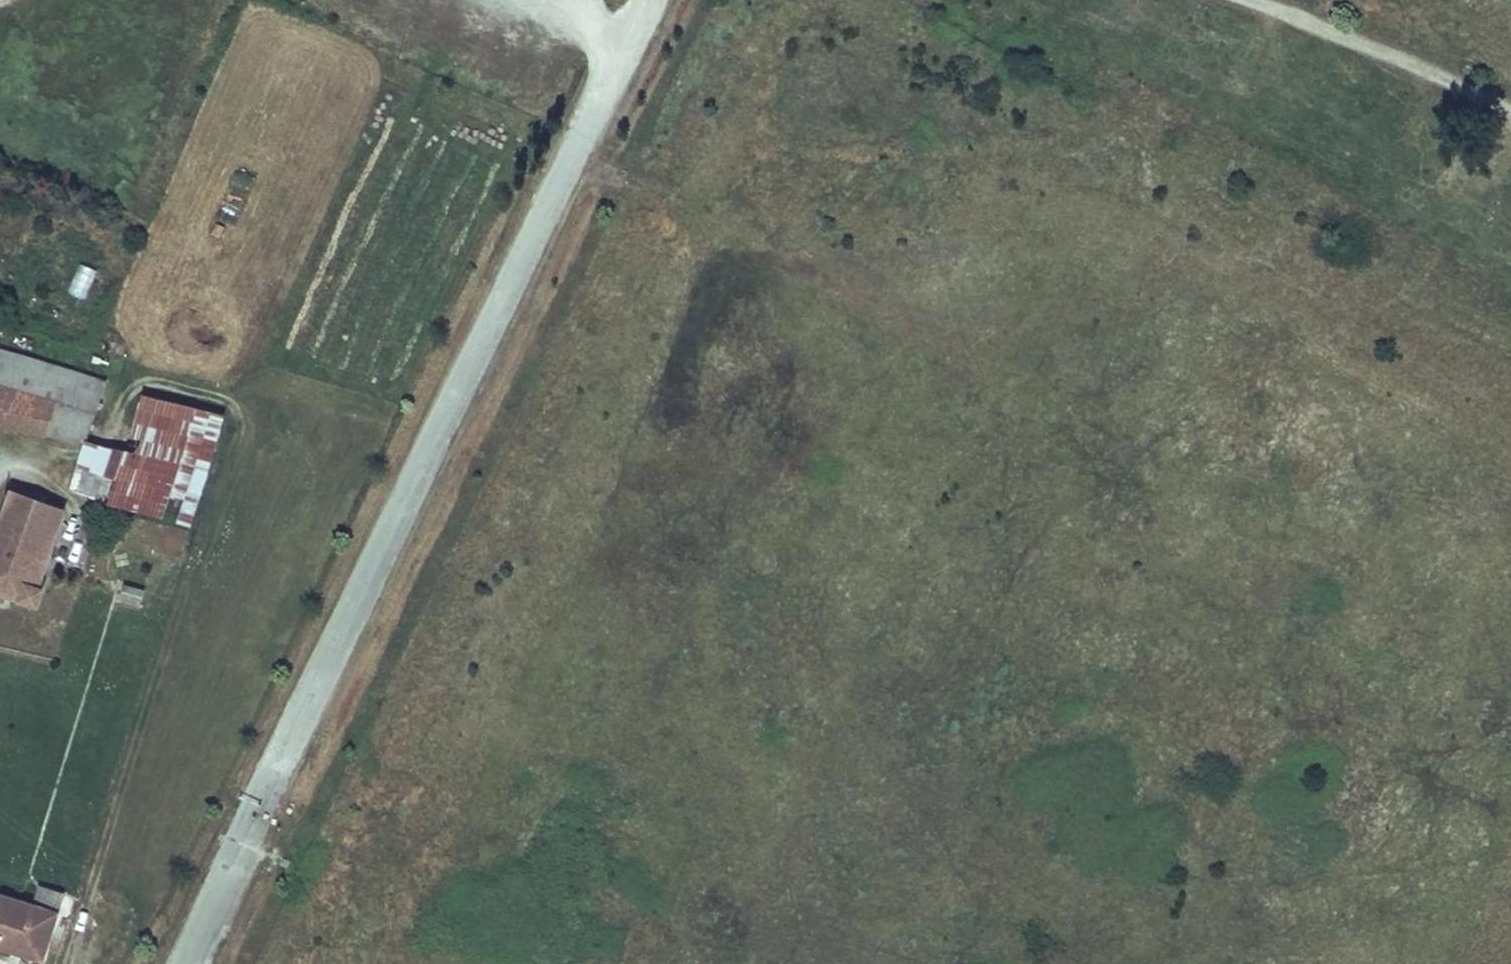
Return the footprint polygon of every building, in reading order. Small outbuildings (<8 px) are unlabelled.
[(83,299),(97,270),(80,261),(66,291),(83,299)] [(77,439),(80,439),(81,438),(98,380),(0,351),(0,423),(77,439)] [(77,439),(69,464),(104,474),(97,497),(185,523),(218,413),(135,389),(119,446),(81,438),(80,439),(77,439)] [(120,583),(116,595),(136,601),(139,589),(120,583)] [(0,585),(0,592),(14,598),(17,591),(0,585)] [(9,948),(11,942),(39,952),(58,892),(35,885),(29,902),(0,893),(0,945),(9,948)] [(11,942),(9,948),(37,958),(39,952),(11,942)]
